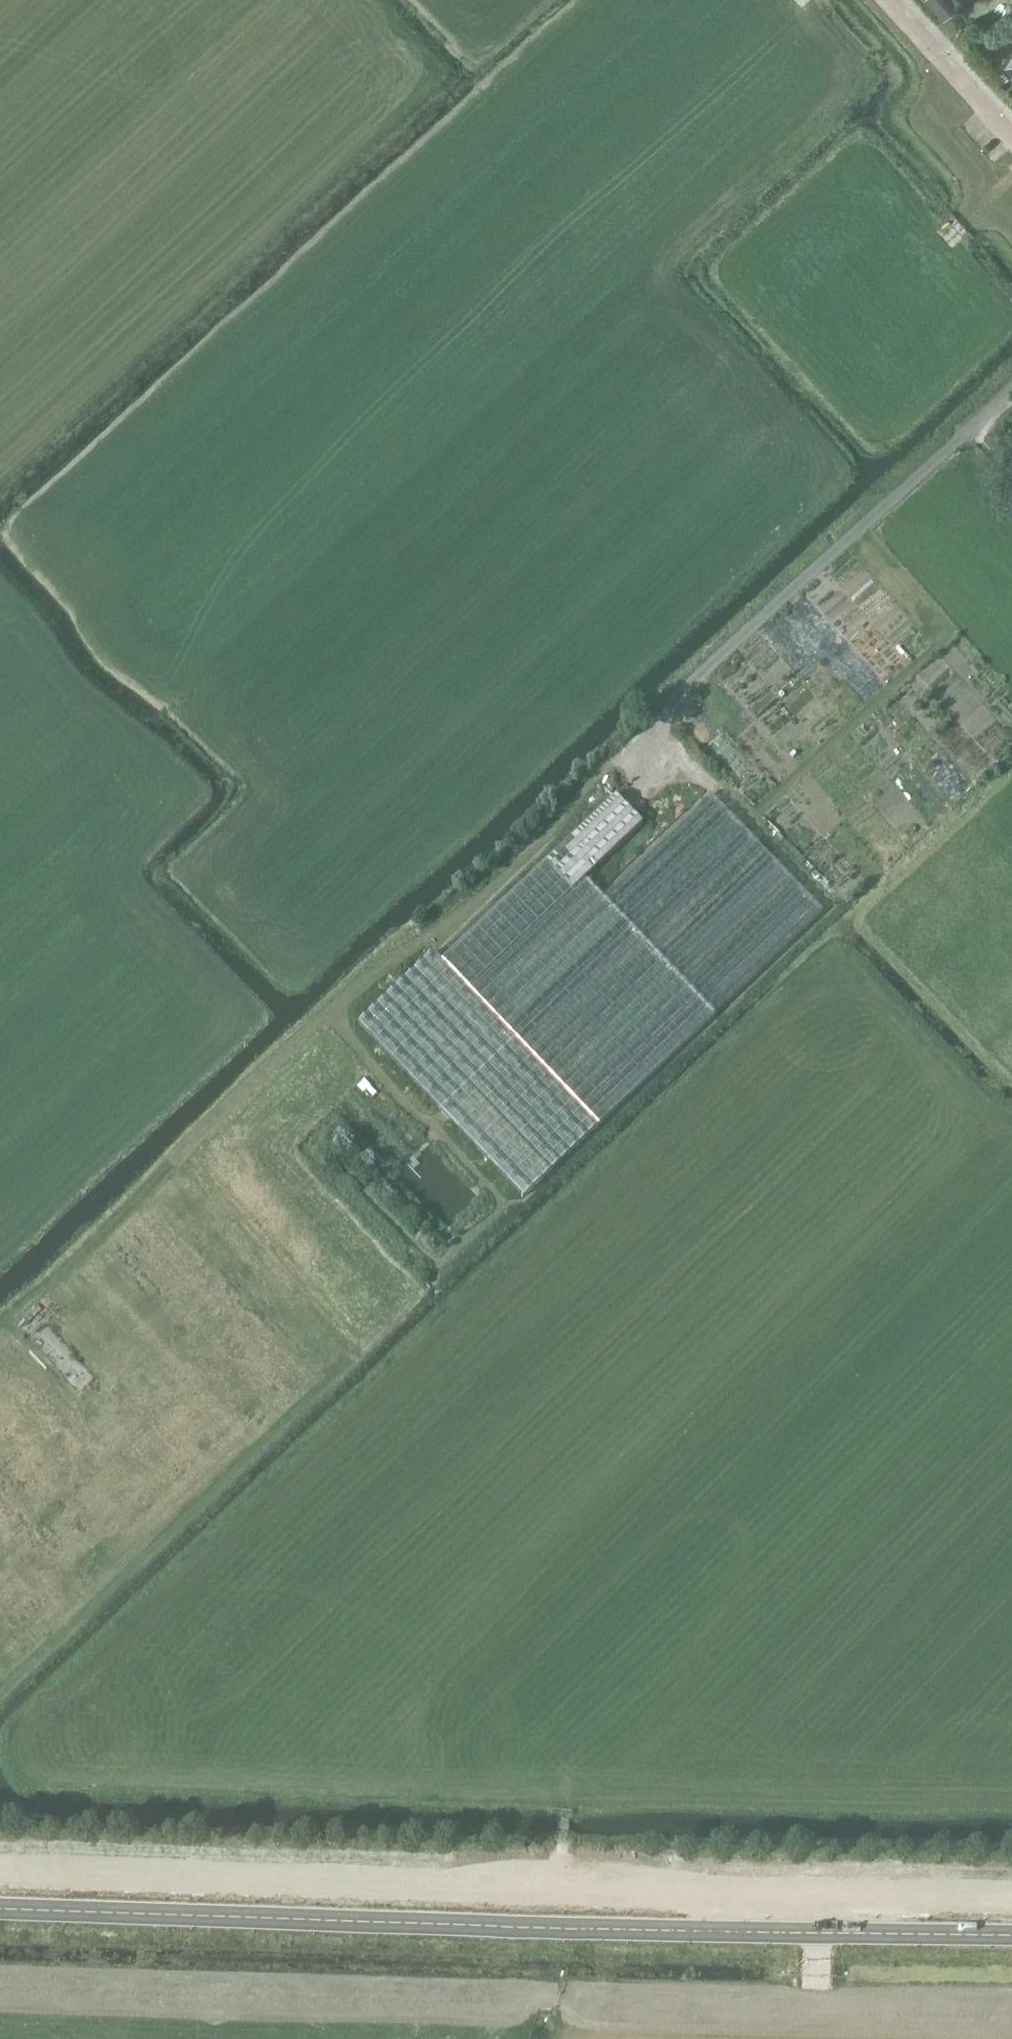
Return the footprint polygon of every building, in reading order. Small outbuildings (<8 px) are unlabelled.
[(710,796),(603,898),(586,880),(643,826),(617,798),(442,964),(434,955),(360,1025),(522,1197),(714,1015),(822,912),(710,796)]
